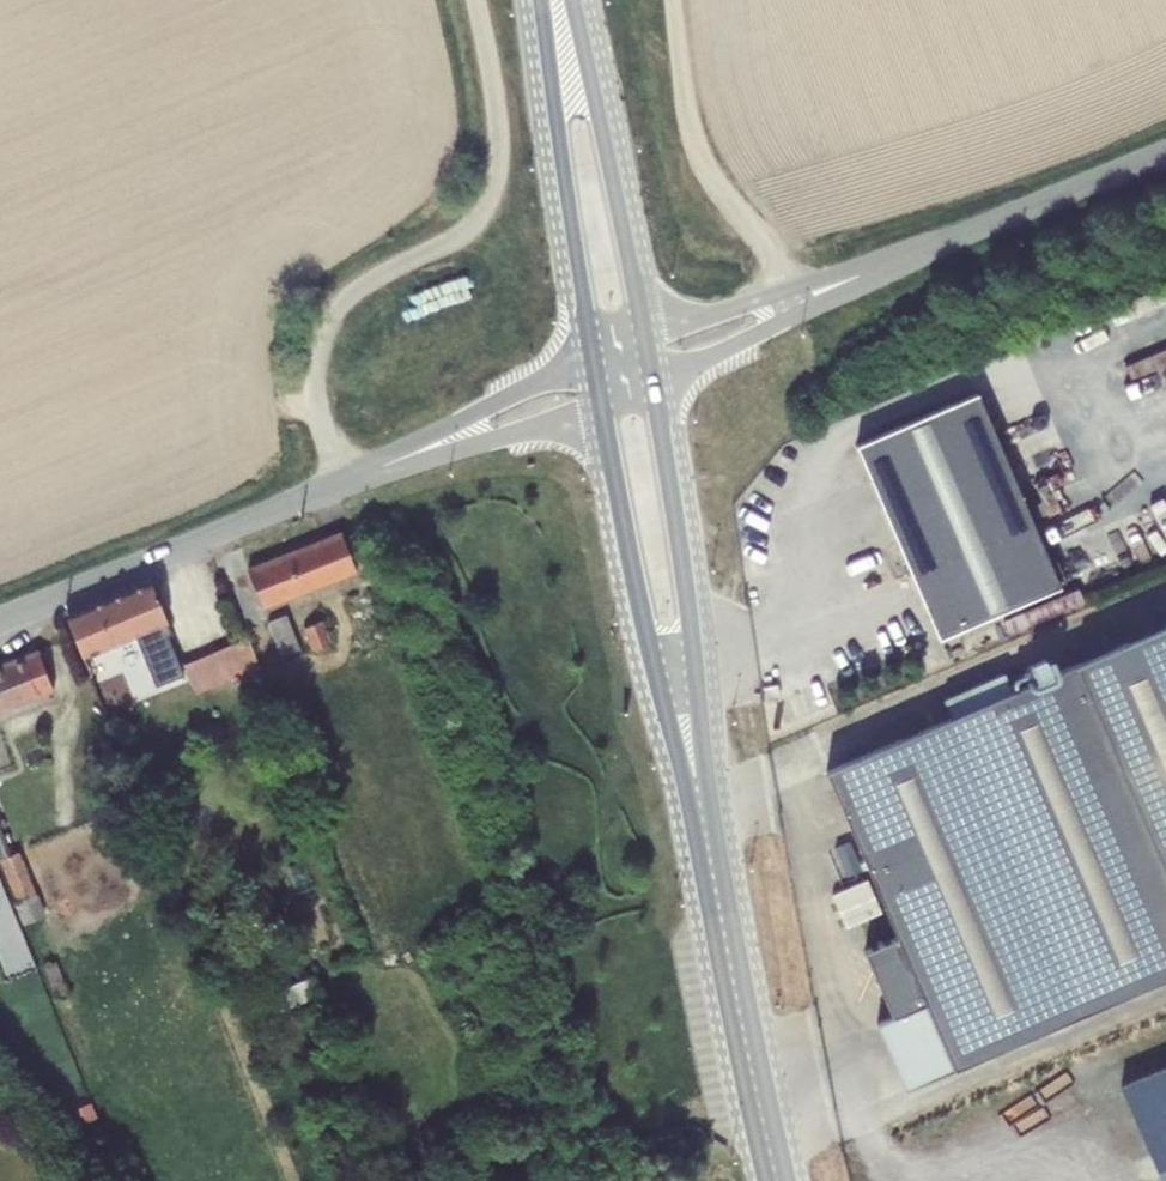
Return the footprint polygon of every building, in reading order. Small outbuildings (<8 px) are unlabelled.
[(977,393),(856,445),(938,638),(1060,586),(977,393)] [(342,532),(247,570),(263,609),(357,572),(342,532)] [(150,581),(66,616),(82,657),(136,635),(167,623),(150,581)] [(286,614),(267,621),(282,658),(301,651),(286,614)] [(322,620),(302,628),(311,651),(331,642),(322,620)] [(167,623),(136,635),(156,685),(183,674),(168,636),(172,634),(167,623)] [(825,771),(896,936),(863,951),(891,1016),(876,1022),(905,1089),(1165,977),(1165,625),(1013,691),(1005,673),(943,699),(952,718),(825,771)] [(250,636),(184,663),(197,695),(260,669),(250,636)] [(54,693),(37,650),(0,665),(0,714),(54,693)] [(1030,650),(1003,659),(1009,678),(1036,670),(1030,650)] [(16,900),(13,902),(22,925),(46,915),(19,850),(14,852),(0,817),(0,863),(16,900)] [(856,849),(841,855),(849,874),(864,867),(856,849)] [(837,887),(840,920),(864,917),(860,884),(837,887)] [(56,961),(43,966),(57,999),(69,994),(56,961)] [(312,975),(269,993),(277,1013),(321,995),(312,975)] [(1120,1087),(1160,1180),(1165,1180),(1165,1067),(1120,1087)]
